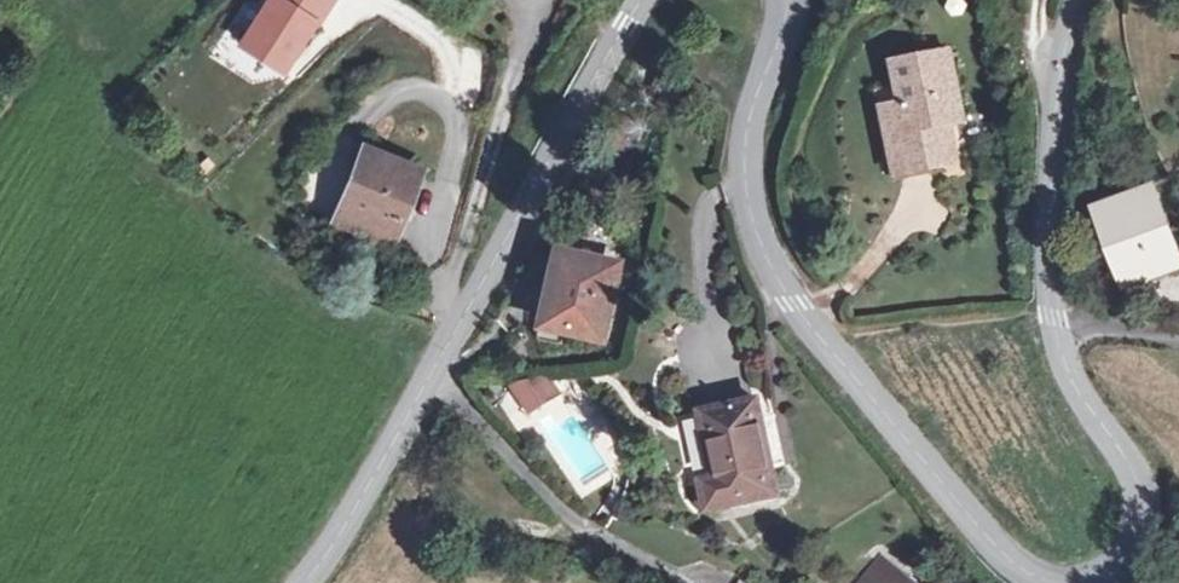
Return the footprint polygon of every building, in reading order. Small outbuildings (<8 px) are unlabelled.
[(963,120),(948,53),(897,64),(903,106),(887,109),(900,172),(956,161),(952,138),(947,139),(943,124),(963,120)] [(421,175),(365,150),(337,220),(390,238),(421,175)] [(1150,191),(1103,209),(1130,278),(1176,259),(1150,191)] [(617,267),(566,256),(550,325),(602,337),(617,267)] [(544,386),(552,399),(559,394),(551,381),(548,383),(544,377),(534,380),(540,389),(544,386)] [(534,380),(511,385),(530,413),(552,399),(544,386),(540,389),(534,380)] [(756,400),(703,413),(717,479),(703,482),(709,509),(778,493),(771,464),(768,465),(761,431),(763,430),(756,400)] [(881,554),(860,582),(919,582),(881,554)]
